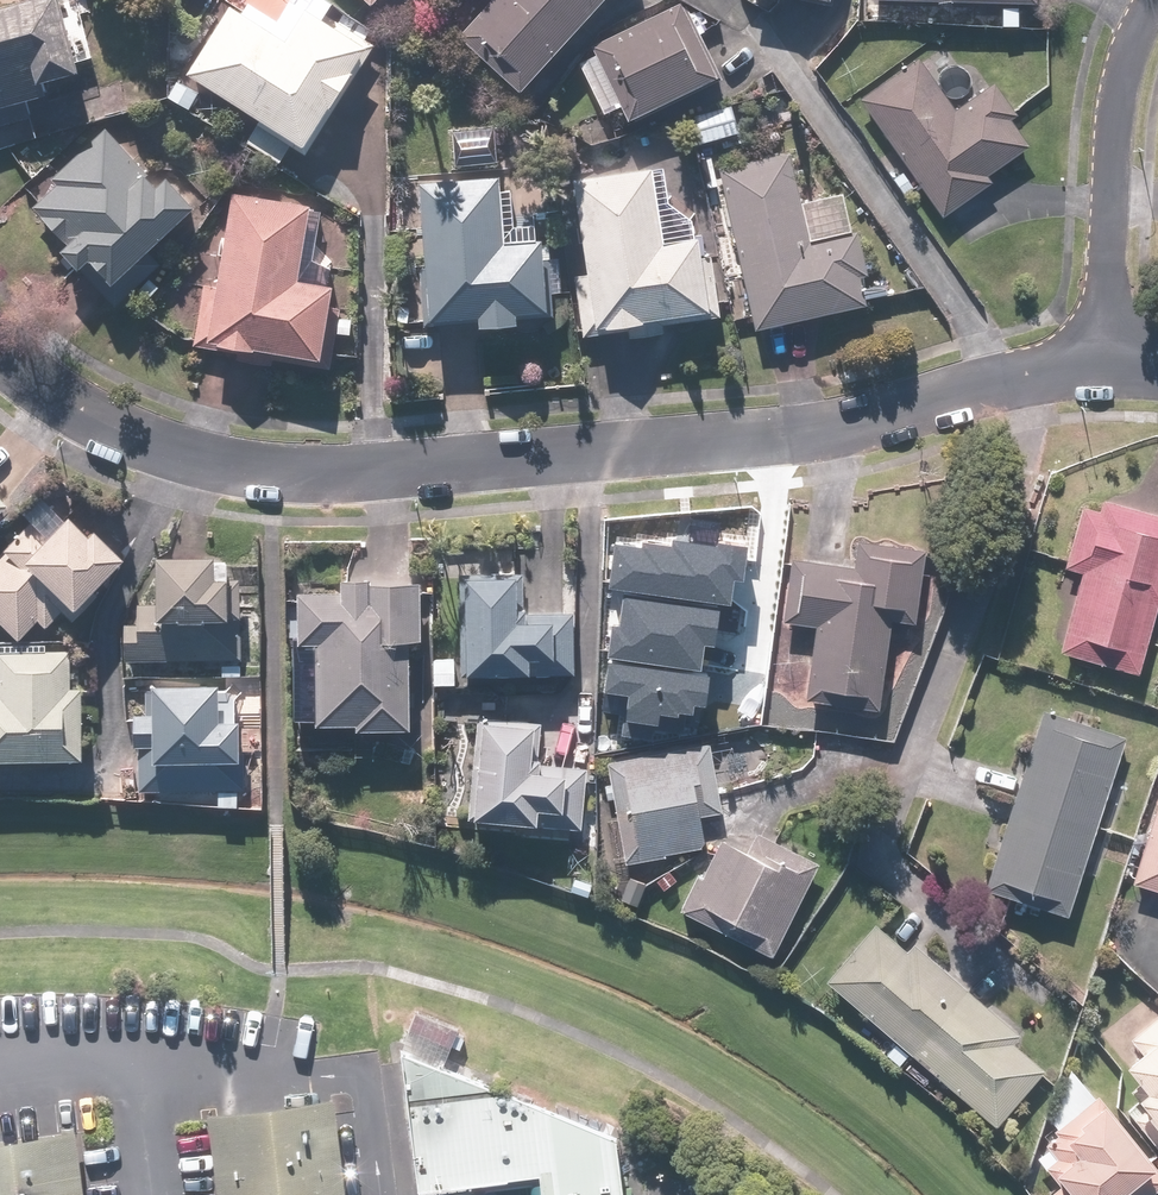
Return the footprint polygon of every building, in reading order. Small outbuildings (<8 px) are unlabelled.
[(63,87),(60,77),(97,64),(75,0),(38,0),(5,11),(2,0),(0,0),(0,108),(63,87)] [(314,149),(378,47),(306,0),(281,0),(271,16),(246,0),(236,0),(191,71),(260,115),(244,141),(281,165),(294,145),(310,155),(314,149)] [(467,30),(529,88),(612,0),(494,0),(467,30)] [(632,101),(640,116),(729,71),(693,0),(684,0),(602,42),(606,49),(583,61),(609,113),(632,101)] [(924,54),(864,98),(947,215),(997,179),(993,174),(1035,145),(1018,120),(1024,115),(1000,81),(962,108),(924,54)] [(703,145),(745,130),(735,102),(693,117),(703,145)] [(167,185),(110,125),(57,174),(62,180),(30,211),(119,305),(163,264),(153,253),(204,204),(177,176),(167,185)] [(795,151),(724,167),(762,325),(870,300),(864,275),(876,272),(865,227),(858,229),(848,190),(806,200),(795,151)] [(672,163),(579,176),(592,267),(577,269),(587,336),(724,315),(712,232),(701,233),(698,214),(680,216),(672,163)] [(508,173),(426,180),(433,264),(422,265),(426,317),(489,312),(489,323),(528,320),(527,308),(558,306),(553,233),(514,236),(508,173)] [(327,200),(232,191),(223,289),(194,287),(189,341),(331,355),(340,261),(322,259),(327,200)] [(60,482),(29,511),(37,519),(9,546),(12,549),(0,560),(0,623),(5,618),(23,636),(43,617),(51,625),(69,608),(79,619),(94,604),(92,601),(139,557),(111,527),(103,534),(78,507),(90,497),(68,474),(60,482)] [(16,502),(0,485),(0,518),(16,502)] [(1157,625),(1157,509),(1109,493),(1103,511),(1087,505),(1067,567),(1088,574),(1066,643),(1144,668),(1157,625)] [(617,529),(609,577),(730,596),(734,569),(742,571),(747,536),(716,531),(715,538),(671,531),(670,538),(617,529)] [(859,563),(796,558),(792,620),(821,622),(815,701),(888,706),(894,619),(921,621),(926,546),(861,542),(859,563)] [(241,554),(169,555),(169,603),(143,604),(143,621),(128,621),(128,660),(253,658),(252,604),(242,604),(241,554)] [(451,580),(463,580),(462,672),(484,673),(484,667),(542,668),(543,652),(565,652),(565,616),(526,616),(527,570),(476,569),(476,556),(451,555),(451,580)] [(346,591),(302,592),(303,641),(309,641),(312,718),(323,717),(324,721),(364,720),(364,724),(419,723),(417,636),(431,636),(430,577),(346,580),(346,591)] [(618,584),(608,645),(701,660),(705,634),(714,635),(719,600),(618,584)] [(4,649),(4,694),(0,694),(0,756),(91,756),(91,687),(77,687),(77,649),(4,649)] [(716,668),(607,651),(602,682),(629,687),(626,709),(663,715),(665,699),(710,706),(716,668)] [(229,683),(144,683),(144,790),(251,790),(251,719),(229,719),(229,683)] [(1130,736),(1049,711),(994,885),(1075,910),(1130,736)] [(544,722),(479,719),(475,817),(549,819),(549,826),(587,827),(589,767),(549,766),(550,755),(543,754),(544,722)] [(715,740),(614,758),(632,862),(711,848),(706,816),(728,812),(715,740)] [(1137,879),(1157,886),(1157,806),(1137,879)] [(777,952),(820,864),(758,833),(751,848),(728,836),(709,876),(702,872),(685,907),(777,952)] [(881,921),(832,977),(1000,1124),(1047,1070),(1016,1043),(1024,1034),(918,941),(911,948),(881,921)] [(1136,1036),(1148,1051),(1138,1058),(1154,1080),(1140,1090),(1144,1095),(1129,1107),(1157,1145),(1157,1019),(1136,1036)] [(402,1046),(421,1184),(540,1168),(544,1194),(616,1194),(625,1194),(616,1125),(402,1046)] [(1157,1166),(1157,1152),(1113,1098),(1111,1100),(1105,1094),(1101,1097),(1074,1065),(1052,1140),(1056,1144),(1040,1157),(1057,1177),(1046,1187),(1053,1194),(1125,1194),(1157,1166)] [(344,1108),(214,1123),(223,1194),(355,1194),(344,1108)] [(89,1125),(0,1136),(0,1194),(97,1194),(89,1125)]
